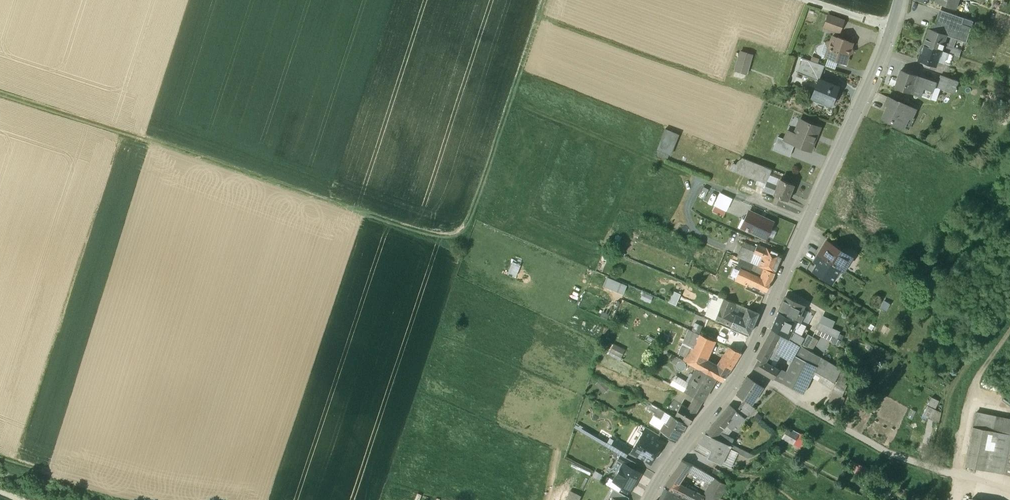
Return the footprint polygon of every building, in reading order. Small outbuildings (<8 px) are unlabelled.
[(935,1),(956,8),(959,0),(936,0),(935,1)] [(972,20),(940,10),(938,16),(950,20),(970,26),(972,20)] [(844,21),(829,15),(824,27),(840,32),(844,21)] [(950,20),(938,16),(937,23),(948,27),(950,20)] [(970,26),(950,20),(948,27),(946,34),(946,35),(964,40),(966,41),(970,26)] [(948,27),(937,23),(934,30),(946,34),(948,27)] [(934,30),(929,29),(924,44),(941,50),(946,35),(946,34),(934,30)] [(964,40),(946,35),(941,50),(953,54),(959,56),(964,40)] [(853,43),(832,36),(831,41),(827,43),(831,51),(828,57),(838,60),(838,59),(846,62),(849,54),(853,52),(851,48),(853,43)] [(941,50),(924,44),(919,60),(926,63),(931,64),(936,66),(938,61),(941,50)] [(734,69),(749,73),(755,53),(741,49),(734,69)] [(953,54),(941,50),(938,61),(949,65),(951,59),(953,54)] [(820,80),(824,81),(829,68),(802,58),(797,73),(818,81),(819,79),(820,79),(820,80)] [(912,74),(901,70),(895,87),(910,92),(916,75),(912,74)] [(936,82),(916,75),(910,92),(930,99),(934,86),(936,82)] [(958,81),(941,75),(937,86),(940,87),(954,92),(956,87),(957,87),(957,86),(956,86),(958,81)] [(824,81),(820,80),(820,79),(819,79),(818,81),(812,97),(813,98),(814,95),(831,102),(830,104),(831,105),(838,86),(837,86),(824,81)] [(934,86),(930,99),(935,101),(940,87),(937,86),(934,86)] [(915,109),(899,101),(898,102),(889,97),(886,104),(889,106),(883,118),(902,128),(903,127),(909,129),(914,118),(911,117),(915,109)] [(820,127),(800,119),(795,132),(791,142),(795,144),(810,150),(820,127)] [(656,152),(669,157),(678,132),(665,127),(656,152)] [(788,129),(783,139),(791,142),(795,132),(788,129)] [(778,137),(773,149),(790,156),(795,144),(791,142),(783,139),(778,137)] [(762,172),(737,162),(734,170),(759,180),(762,172)] [(771,169),(764,166),(762,172),(759,180),(766,183),(767,181),(771,169)] [(793,185),(780,179),(778,185),(774,194),(774,195),(789,201),(792,193),(790,192),(793,185)] [(778,185),(767,181),(766,183),(763,190),(774,194),(778,185)] [(716,206),(726,210),(732,197),(722,193),(716,206)] [(759,216),(749,212),(742,227),(746,229),(746,230),(747,230),(766,238),(771,228),(768,227),(770,225),(757,219),(759,216)] [(756,247),(743,242),(737,257),(740,258),(753,263),(759,266),(763,257),(754,253),(756,247)] [(782,254),(757,244),(756,247),(754,253),(763,257),(759,266),(764,268),(774,272),(778,264),(779,264),(780,261),(780,260),(782,254)] [(849,255),(830,244),(825,251),(822,249),(818,255),(840,268),(840,269),(843,271),(850,259),(849,255)] [(840,268),(818,255),(815,261),(818,263),(813,271),(831,282),(840,269),(840,268)] [(753,263),(740,258),(738,263),(740,264),(742,265),(750,268),(753,263)] [(509,274),(517,276),(521,265),(513,262),(509,274)] [(761,277),(749,272),(750,268),(742,265),(740,264),(738,269),(739,269),(735,279),(747,285),(748,282),(767,290),(775,272),(774,272),(764,268),(761,277)] [(628,284),(608,276),(603,286),(623,295),(628,284)] [(643,291),(640,298),(651,303),(654,296),(643,291)] [(705,314),(715,319),(724,298),(714,293),(705,314)] [(803,306),(783,297),(777,311),(778,312),(787,315),(797,320),(803,306)] [(724,298),(715,319),(731,325),(735,314),(730,312),(734,302),(724,298)] [(743,317),(736,314),(735,314),(731,325),(749,333),(759,312),(748,308),(743,317)] [(787,315),(778,312),(772,327),(780,330),(783,324),(787,315)] [(803,323),(797,320),(787,315),(783,324),(792,329),(794,325),(800,328),(803,323)] [(694,322),(691,329),(699,333),(703,325),(694,322)] [(840,331),(821,322),(818,329),(837,337),(840,331)] [(792,329),(783,324),(780,330),(780,331),(788,336),(792,329)] [(730,347),(741,352),(748,337),(722,325),(715,340),(730,347)] [(800,328),(794,325),(792,329),(788,336),(794,340),(800,328)] [(772,328),(756,356),(759,358),(770,364),(777,351),(791,359),(799,345),(772,328)] [(794,340),(794,341),(799,344),(806,332),(800,328),(794,340)] [(691,329),(689,329),(683,342),(690,345),(694,347),(700,333),(699,333),(691,329)] [(700,333),(694,347),(690,345),(684,359),(695,365),(699,357),(705,360),(715,340),(707,336),(704,335),(700,333)] [(612,342),(608,340),(604,348),(609,351),(608,353),(620,359),(626,347),(613,341),(612,342)] [(809,351),(799,345),(791,359),(785,372),(781,381),(804,392),(811,376),(821,356),(810,350),(809,351)] [(741,352),(730,347),(722,360),(732,365),(741,352)] [(831,362),(821,356),(811,376),(833,389),(835,385),(837,380),(837,377),(832,380),(824,376),(831,362)] [(705,360),(699,357),(695,365),(698,366),(701,368),(705,360)] [(759,358),(754,366),(773,377),(779,368),(770,364),(759,358)] [(718,366),(705,360),(701,368),(717,376),(723,380),(728,371),(732,365),(722,360),(718,366)] [(831,362),(824,376),(832,380),(837,377),(841,369),(841,368),(831,362)] [(701,368),(698,366),(688,382),(689,382),(684,390),(703,399),(704,398),(703,396),(706,391),(708,392),(717,376),(701,368)] [(785,372),(779,368),(773,377),(781,381),(785,372)] [(841,369),(837,377),(837,380),(835,385),(844,389),(846,384),(844,384),(849,373),(841,369)] [(688,382),(677,376),(672,384),(677,387),(684,390),(689,382),(688,382)] [(747,376),(737,391),(752,401),(752,400),(751,399),(755,393),(756,394),(762,385),(747,376)] [(601,378),(596,384),(604,392),(610,386),(601,378)] [(844,389),(835,385),(833,389),(828,402),(839,407),(847,390),(844,389)] [(677,387),(664,409),(671,413),(674,415),(681,403),(685,397),(688,392),(684,390),(677,387)] [(883,395),(875,390),(871,398),(879,403),(883,395)] [(703,399),(688,392),(685,397),(692,401),(699,405),(703,399)] [(685,397),(681,403),(688,407),(692,401),(685,397)] [(939,401),(931,397),(922,414),(937,421),(941,413),(935,410),(939,401)] [(743,399),(736,409),(745,416),(755,406),(743,399)] [(688,407),(681,403),(674,415),(688,422),(689,423),(699,405),(692,401),(688,407)] [(655,414),(660,406),(651,402),(647,410),(655,414)] [(729,404),(716,420),(724,427),(726,425),(733,417),(738,420),(741,422),(745,416),(736,409),(729,404)] [(664,409),(660,406),(655,414),(666,421),(671,413),(664,409)] [(757,411),(752,417),(758,421),(763,416),(757,411)] [(674,415),(671,413),(666,421),(662,428),(667,431),(668,430),(670,431),(669,433),(677,438),(682,429),(684,430),(688,422),(674,415)] [(666,421),(655,414),(651,422),(662,428),(666,421)] [(975,414),(973,427),(993,431),(1009,434),(1009,421),(975,414)] [(733,417),(726,425),(731,429),(738,420),(733,417)] [(716,420),(711,425),(718,431),(722,432),(724,427),(716,420)] [(577,424),(576,429),(606,445),(607,442),(608,441),(577,424)] [(718,431),(711,425),(706,432),(714,436),(718,431)] [(788,426),(782,437),(794,444),(799,432),(788,426)] [(659,434),(648,427),(644,433),(655,440),(659,434)] [(973,427),(965,469),(985,470),(993,431),(973,427)] [(993,431),(985,470),(1004,474),(1009,445),(1009,434),(993,431)] [(714,436),(706,432),(693,449),(722,463),(724,457),(730,444),(729,444),(730,443),(721,439),(714,436)] [(799,432),(794,444),(800,447),(806,436),(799,432)] [(644,433),(643,433),(633,451),(634,452),(635,454),(639,456),(641,456),(651,461),(661,443),(655,440),(644,433)] [(734,438),(723,433),(721,439),(730,443),(729,444),(730,444),(731,445),(732,443),(731,443),(734,438)] [(630,449),(614,440),(612,445),(610,448),(620,454),(625,457),(630,449)] [(746,450),(732,443),(731,445),(730,444),(724,457),(722,463),(730,466),(737,451),(744,454),(746,450)] [(625,457),(620,454),(617,460),(624,464),(632,469),(636,463),(625,457)] [(691,463),(682,459),(678,465),(687,470),(691,463)] [(869,470),(849,459),(847,464),(851,466),(850,469),(865,477),(869,470)] [(711,474),(691,463),(687,470),(711,483),(714,476),(711,474)] [(632,469),(624,464),(621,469),(619,471),(618,473),(617,476),(615,481),(623,485),(630,489),(639,473),(632,469)] [(664,486),(666,487),(691,499),(693,499),(702,499),(704,496),(678,483),(687,470),(678,465),(664,486)] [(714,476),(715,477),(719,469),(715,467),(711,474),(714,476)] [(730,475),(719,469),(715,477),(726,483),(730,475)] [(598,473),(595,478),(603,482),(605,477),(598,473)] [(711,483),(707,490),(720,497),(727,483),(726,483),(715,477),(714,476),(711,483)] [(603,484),(619,493),(623,485),(608,477),(603,484)] [(666,487),(660,499),(691,499),(666,487)] [(613,490),(609,497),(614,499),(615,499),(628,499),(629,499),(619,493),(613,490)] [(707,490),(704,496),(702,499),(726,499),(720,497),(707,490)] [(582,495),(571,491),(567,499),(580,499),(582,495)]
